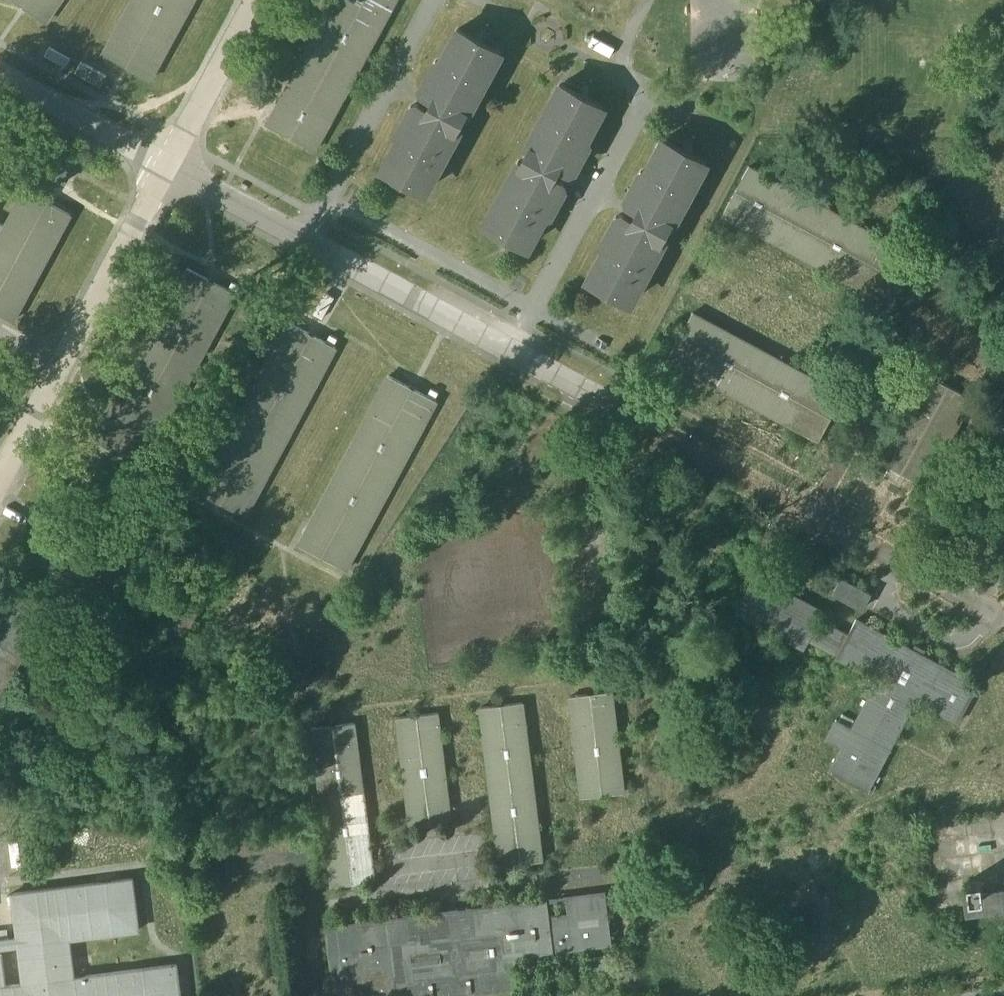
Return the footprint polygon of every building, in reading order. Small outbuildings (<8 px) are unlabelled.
[(45,22),(60,0),(13,0),(45,22)] [(103,54),(150,79),(193,0),(132,0),(103,54)] [(268,124),(315,150),(396,0),(335,0),(268,124)] [(458,10),(368,179),(415,204),(506,36),(458,10)] [(558,64),(468,233),(515,258),(606,89),(558,64)] [(114,96),(134,105),(144,82),(124,73),(114,96)] [(659,119),(567,287),(615,313),(706,144),(659,119)] [(0,166),(0,197),(13,173),(0,166)] [(917,257),(748,167),(723,215),(891,305),(917,257)] [(12,320),(69,214),(25,191),(6,226),(0,223),(0,314),(12,320)] [(188,268),(98,437),(145,462),(235,294),(188,268)] [(843,394),(692,313),(667,360),(818,441),(843,394)] [(289,323),(198,491),(245,516),(336,348),(289,323)] [(929,364),(877,459),(890,465),(884,476),(907,489),(913,478),(926,485),(972,399),(934,379),(939,369),(929,364)] [(389,375),(298,545),(346,570),(437,401),(389,375)] [(977,685),(856,620),(848,636),(834,628),(831,632),(816,625),(823,612),(755,575),(735,612),(804,648),(808,639),(837,655),(836,657),(878,680),(851,728),(835,720),(825,739),(841,748),(829,771),(866,791),(915,700),(957,722),(977,685)] [(870,593),(841,577),(832,593),(861,609),(870,593)] [(611,692),(570,697),(581,797),(623,793),(611,692)] [(542,861),(523,702),(481,707),(501,866),(542,861)] [(438,713),(396,718),(410,827),(451,822),(438,713)] [(353,723),(312,728),(332,886),(373,881),(353,723)] [(175,965),(74,978),(70,939),(138,930),(132,878),(12,893),(18,938),(0,940),(0,995),(180,995),(175,965)] [(982,894),(983,896),(969,898),(969,896),(963,897),(966,915),(1003,911),(1003,891),(982,894)] [(326,927),(335,995),(447,995),(519,987),(516,956),(612,945),(606,893),(559,899),(561,913),(550,915),(548,900),(326,927)] [(613,956),(592,959),(594,970),(614,968),(613,956)] [(519,978),(521,995),(541,995),(539,976),(519,978)]
